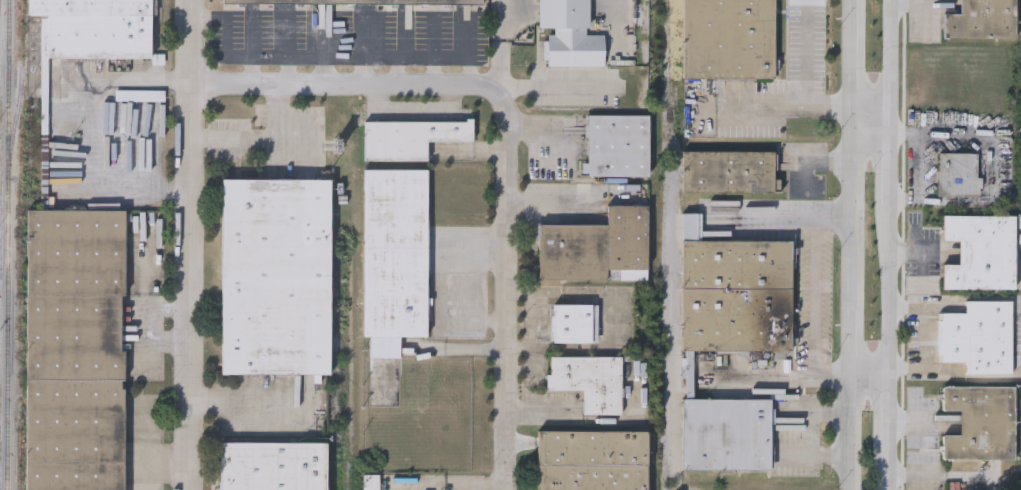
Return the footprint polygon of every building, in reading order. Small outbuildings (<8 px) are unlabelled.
[(27,15),(27,0),(151,0),(151,58),(47,58),(47,15),(27,15)] [(683,78),(684,0),(775,0),(775,79),(683,78)] [(960,14),(960,0),(1015,0),(1015,39),(943,39),(943,14),(960,14)] [(649,115),(649,176),(587,176),(586,115),(649,115)] [(427,141),(427,160),(365,160),(365,120),(473,120),(473,141),(427,141)] [(775,151),(775,183),(776,183),(775,192),(683,191),(683,151),(775,151)] [(938,196),(938,154),(978,154),(978,196),(938,196)] [(427,169),(427,336),(363,336),(364,169),(427,169)] [(221,374),(221,178),(330,179),(330,374),(221,374)] [(538,280),(538,224),(607,224),(607,205),(647,205),(647,280),(538,280)] [(124,209),(123,489),(26,489),(26,209),(124,209)] [(682,350),(682,212),(701,212),(701,240),(791,240),(791,351),(682,350)] [(1014,291),(942,290),(942,265),(959,265),(959,241),(942,241),(943,216),(1015,217),(1014,291)] [(965,375),(965,363),(937,363),(937,314),(966,314),(966,302),(1011,302),(1011,376),(965,375)] [(564,305),(564,324),(567,324),(567,341),(555,341),(555,305),(564,305)] [(1013,388),(1013,461),(942,461),(942,436),(960,436),(960,412),(942,412),(942,387),(1013,388)] [(770,470),(682,470),(682,399),(770,399),(770,470)] [(602,486),(602,489),(538,489),(538,431),(647,431),(648,486),(602,486)] [(326,443),(326,489),(220,489),(221,442),(326,443)] [(384,486),(384,489),(364,489),(364,475),(391,475),(391,486),(384,486)]
